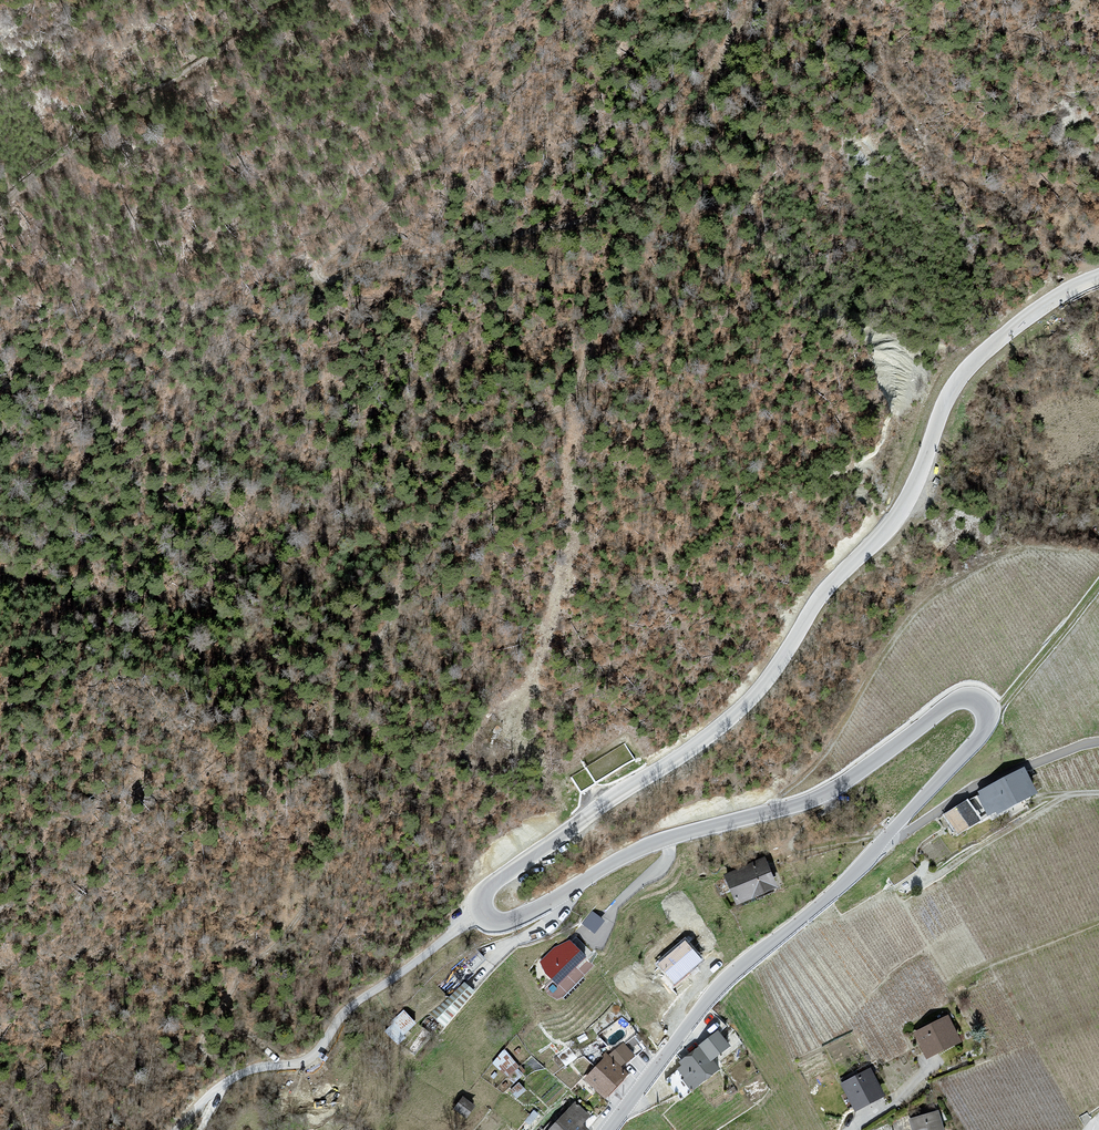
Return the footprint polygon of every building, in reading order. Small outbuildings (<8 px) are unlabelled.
[(1041,799),(1026,771),(978,794),(980,797),(978,797),(990,820),(998,817),(999,820),(1041,799)] [(968,802),(945,816),(960,839),(983,826),(968,802)] [(767,859),(724,878),(739,911),(781,893),(767,859)] [(702,960),(685,940),(657,964),(675,984),(702,960)] [(590,963),(570,941),(555,947),(540,962),(547,978),(560,991),(590,963)] [(419,1028),(405,1011),(382,1030),(396,1046),(397,1045),(399,1048),(407,1040),(406,1039),(419,1028)] [(949,1017),(914,1034),(928,1063),(964,1046),(949,1017)] [(720,1034),(680,1066),(684,1069),(679,1072),(686,1083),(684,1083),(694,1098),(723,1075),(716,1066),(733,1052),(720,1034)] [(605,1060),(585,1081),(607,1104),(631,1079),(623,1071),(637,1059),(625,1045),(609,1057),(607,1053),(603,1057),(605,1060)] [(493,1062),(515,1080),(525,1068),(502,1050),(493,1062)] [(872,1069),(841,1085),(857,1116),(888,1100),(872,1069)] [(479,1110),(464,1098),(454,1111),(469,1122),(479,1110)] [(576,1103),(551,1129),(587,1129),(585,1128),(592,1118),(576,1103)] [(909,1121),(912,1129),(945,1129),(940,1111),(909,1121)] [(736,1129),(758,1129),(752,1121),(736,1129)]
